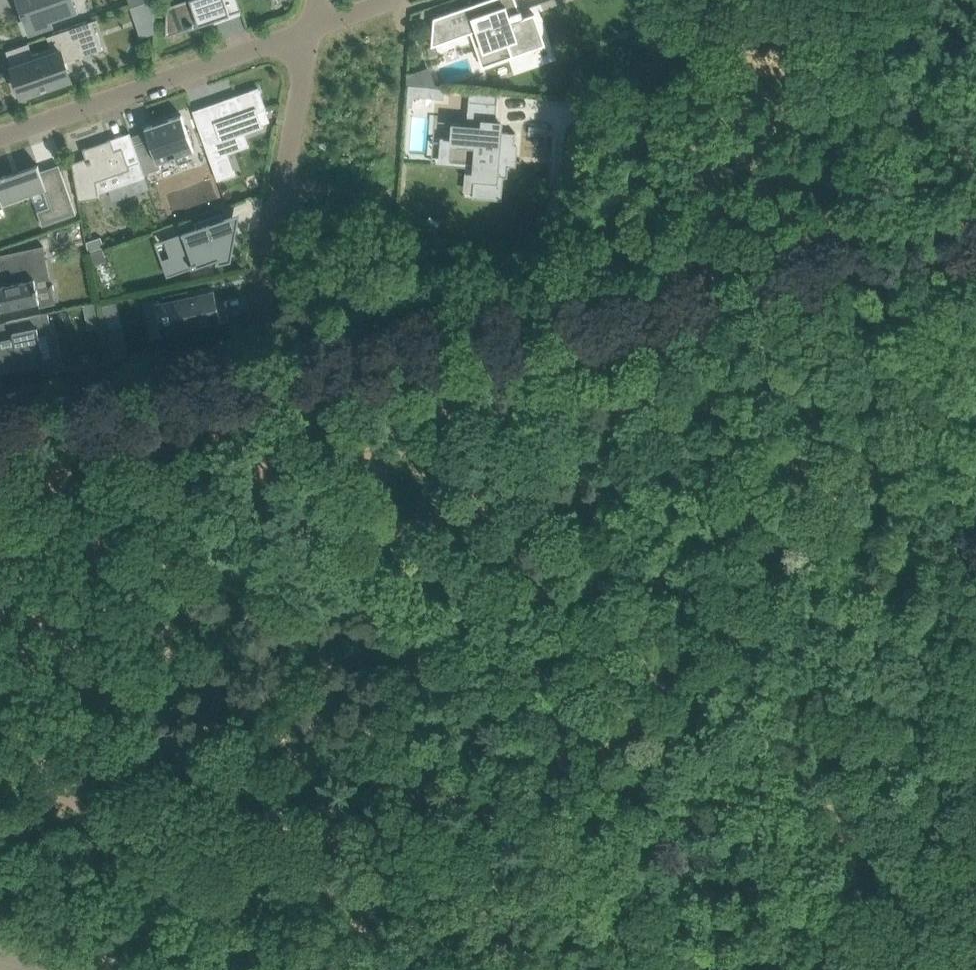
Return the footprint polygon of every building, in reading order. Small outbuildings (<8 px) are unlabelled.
[(24,12),(23,12),(25,19),(27,18),(30,29),(50,23),(50,22),(49,22),(46,14),(47,14),(55,11),(57,15),(75,8),(72,0),(20,0),(24,12)] [(131,7),(136,21),(155,15),(155,0),(151,0),(131,7)] [(166,37),(208,22),(230,14),(226,0),(186,0),(167,7),(166,37)] [(432,46),(436,45),(436,44),(466,33),(467,34),(471,32),(481,60),(482,59),(484,65),(499,59),(499,61),(503,59),(503,58),(514,54),(512,48),(516,46),(515,45),(540,36),(537,26),(539,25),(535,13),(525,17),(525,16),(524,16),(522,11),(523,10),(522,9),(520,10),(516,0),(485,0),(434,18),(432,46)] [(15,67),(12,67),(16,77),(13,78),(14,81),(17,80),(22,96),(71,79),(65,62),(103,49),(97,32),(93,22),(98,20),(97,19),(93,20),(52,35),(47,36),(48,38),(52,36),(56,47),(52,48),(39,53),(39,52),(33,54),(31,55),(31,56),(32,56),(33,60),(15,67)] [(408,72),(407,84),(409,85),(409,84),(431,86),(431,85),(426,70),(425,70),(425,69),(426,69),(425,68),(409,73),(408,72)] [(409,85),(407,106),(413,106),(414,96),(444,99),(445,86),(437,86),(431,85),(431,86),(409,84),(409,85)] [(215,122),(199,127),(218,180),(236,174),(228,153),(224,140),(245,133),(264,126),(259,112),(267,109),(259,87),(234,96),(236,100),(227,103),(226,99),(209,105),(215,122)] [(450,149),(450,155),(452,155),(451,161),(458,162),(466,163),(466,162),(475,163),(475,164),(480,164),(480,168),(479,178),(474,178),(473,189),(474,189),(473,192),(473,197),(474,197),(474,194),(499,196),(500,189),(501,189),(501,184),(500,184),(501,176),(504,177),(508,177),(509,165),(510,153),(514,153),(515,150),(515,144),(516,132),(515,132),(515,133),(508,132),(500,131),(500,128),(501,128),(501,122),(500,122),(500,123),(496,122),(497,103),(469,101),(467,126),(454,125),(454,127),(454,131),(453,138),(453,142),(453,143),(452,149),(450,149)] [(267,109),(259,112),(264,126),(272,123),(267,109)] [(149,138),(134,143),(141,161),(145,174),(161,168),(159,163),(172,158),(172,159),(177,157),(194,151),(182,115),(145,127),(147,131),(149,138)] [(86,158),(72,162),(79,201),(99,197),(99,193),(146,176),(145,174),(141,161),(140,161),(129,165),(123,147),(115,150),(111,139),(83,149),(86,158)] [(0,178),(0,198),(3,205),(32,195),(38,211),(43,226),(76,214),(59,164),(49,168),(41,171),(38,164),(8,175),(7,176),(6,174),(2,176),(2,177),(0,178)] [(180,234),(161,241),(162,242),(165,241),(171,258),(190,251),(194,262),(193,263),(192,267),(192,268),(218,259),(219,261),(217,262),(217,263),(232,260),(235,242),(236,235),(240,213),(223,219),(221,213),(222,213),(222,212),(194,221),(197,228),(180,234)] [(430,215),(425,222),(435,230),(440,223),(430,215)] [(100,237),(87,241),(89,251),(103,246),(100,237)] [(0,285),(0,310),(39,302),(40,307),(56,303),(43,245),(0,254),(0,256),(5,255),(8,266),(0,268),(3,279),(4,279),(5,284),(4,285),(0,285)] [(102,248),(91,252),(95,264),(106,260),(102,248)] [(215,291),(155,303),(162,335),(221,322),(215,291)] [(104,318),(119,315),(117,302),(101,306),(104,318)] [(96,304),(84,306),(86,318),(98,315),(96,304)] [(21,366),(21,368),(41,363),(46,362),(39,333),(48,331),(52,330),(48,312),(6,321),(7,323),(9,322),(12,337),(0,340),(0,371),(21,366)]
